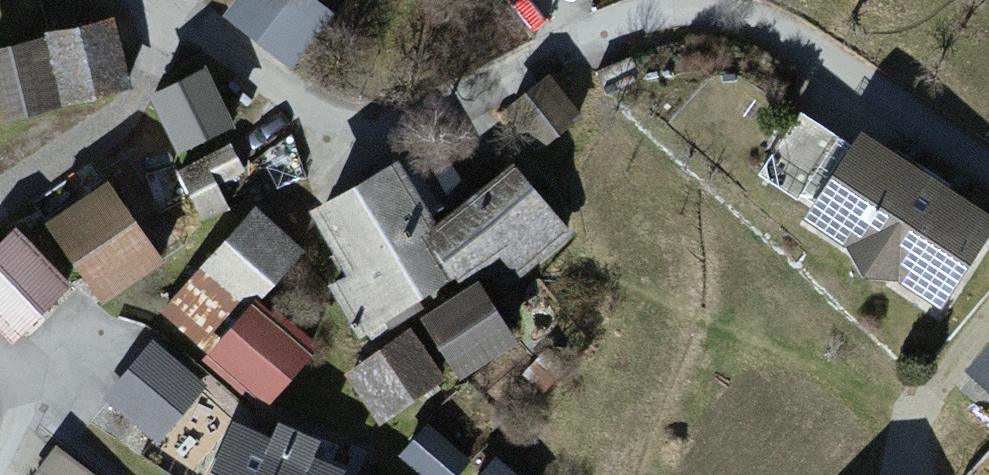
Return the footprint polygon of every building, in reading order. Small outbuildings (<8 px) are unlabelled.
[(229,16),(301,64),(339,8),(326,0),(239,0),(229,16)] [(0,40),(0,121),(135,89),(116,12),(0,40)] [(209,59),(152,86),(182,150),(239,123),(209,59)] [(558,75),(526,103),(559,140),(591,112),(558,75)] [(414,120),(284,199),(370,340),(346,374),(378,428),(522,340),(498,300),(605,235),(536,122),(448,175),(414,120)] [(854,123),(793,220),(949,317),(988,253),(988,207),(854,123)] [(171,256),(112,160),(34,208),(94,304),(171,256)] [(327,348),(267,296),(309,249),(258,204),(167,305),(278,403),(327,348)] [(16,228),(0,243),(0,318),(20,339),(74,288),(16,228)] [(154,340),(110,394),(165,439),(209,386),(154,340)] [(988,375),(988,340),(972,359),(988,375)] [(239,406),(205,474),(382,474),(239,406)] [(406,446),(435,474),(438,474),(458,456),(427,425),(406,446)] [(34,474),(136,474),(74,426),(34,474)] [(480,474),(516,474),(495,458),(480,474)]
